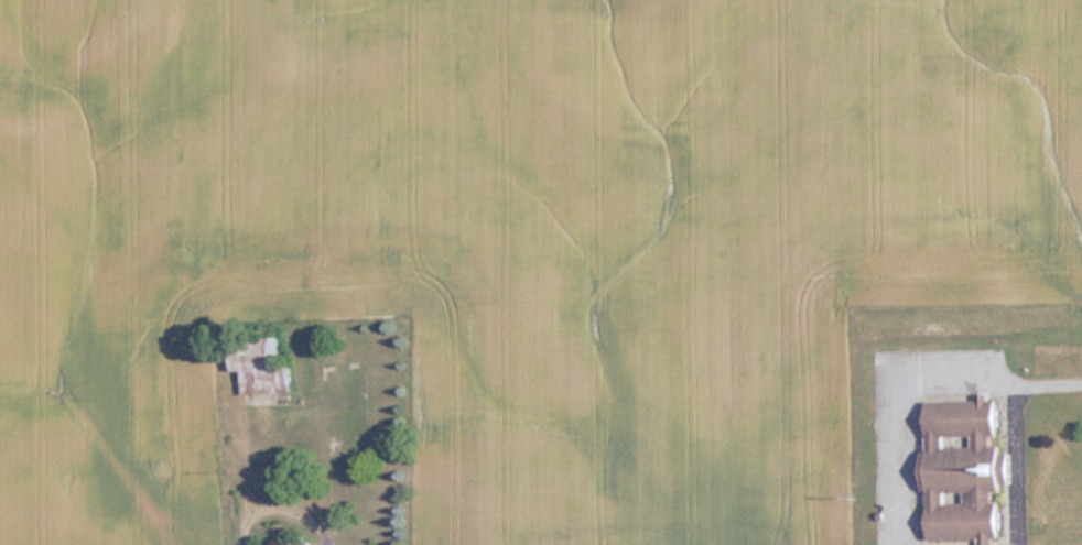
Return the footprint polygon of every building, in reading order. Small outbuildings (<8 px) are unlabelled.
[(226,338),(227,372),(239,372),(239,394),(289,394),(289,366),(274,366),(274,337),(226,338)] [(977,537),(977,544),(991,544),(991,536),(996,536),(995,501),(991,501),(991,488),(1007,487),(1007,454),(997,454),(997,445),(994,445),(993,395),(974,395),(974,400),(922,400),(924,538),(977,537)]
